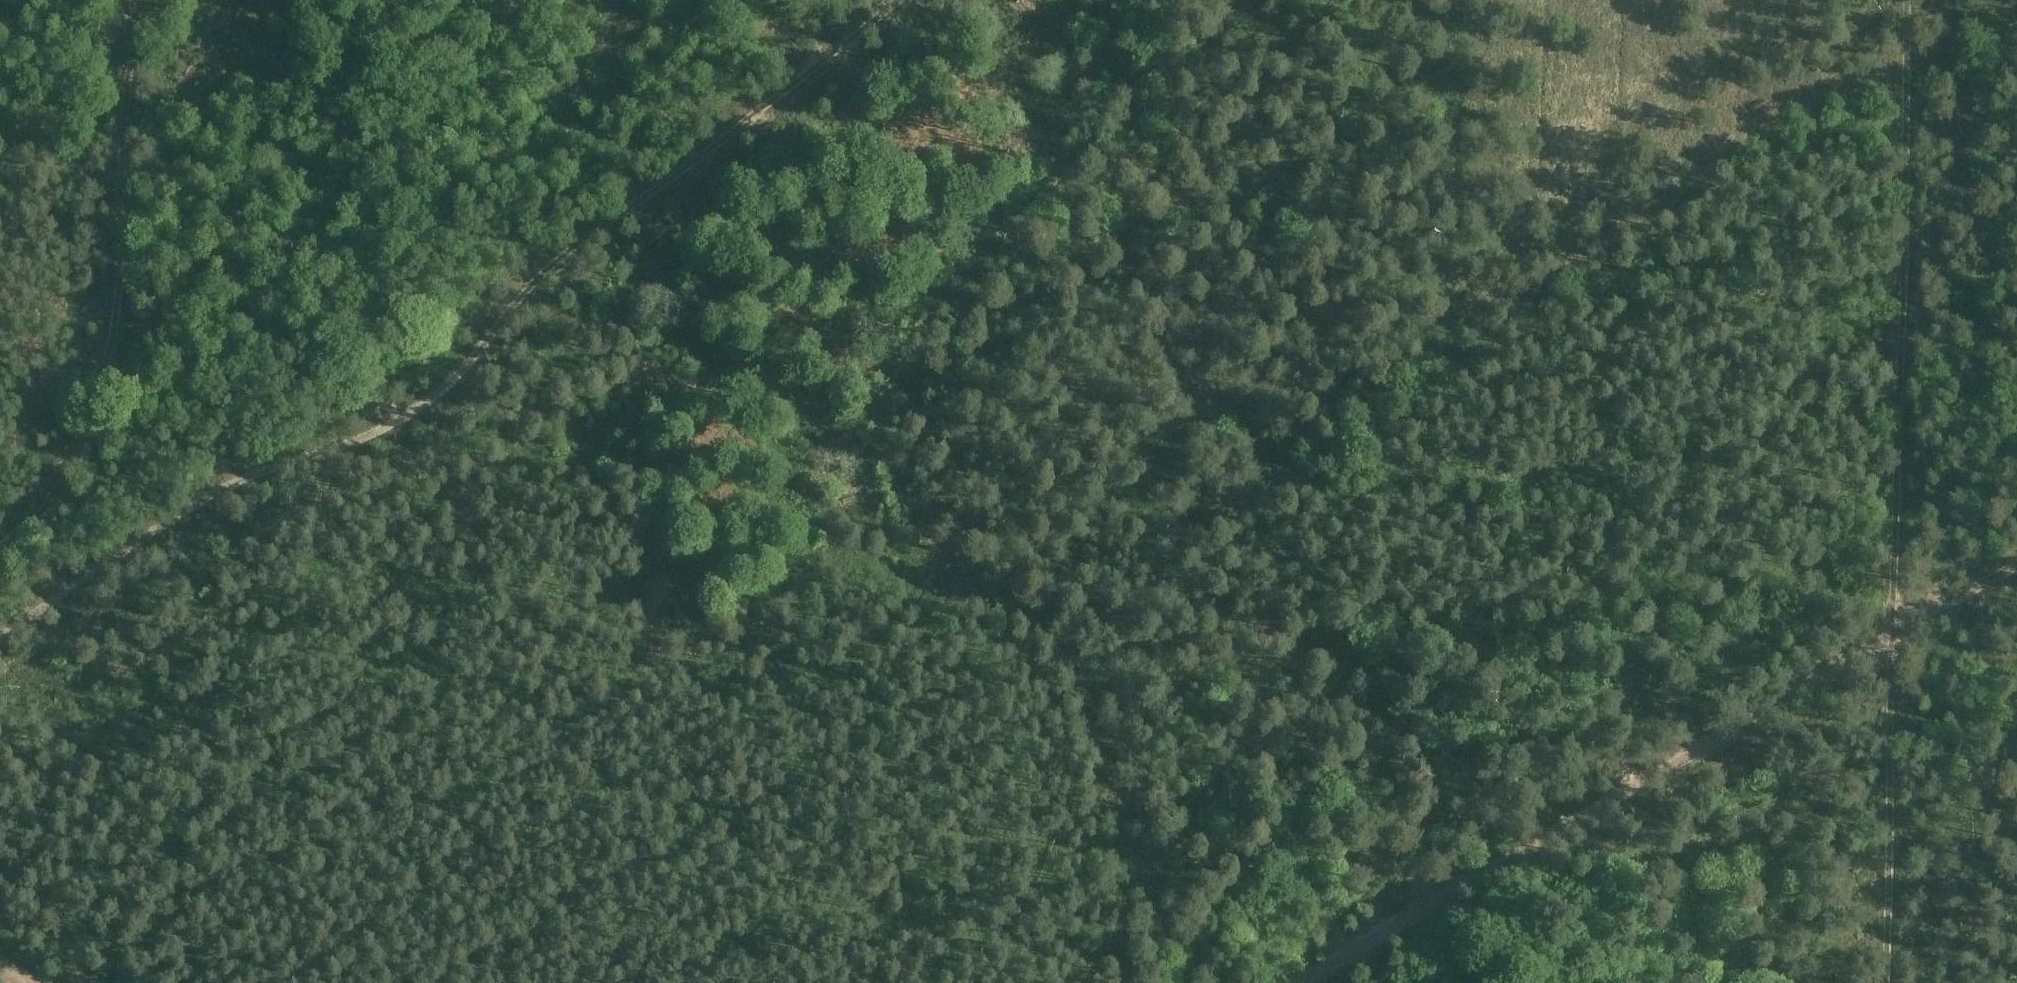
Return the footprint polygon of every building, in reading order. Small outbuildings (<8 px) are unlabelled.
[(385,434),(390,444),(410,434),(405,424),(385,434)]
